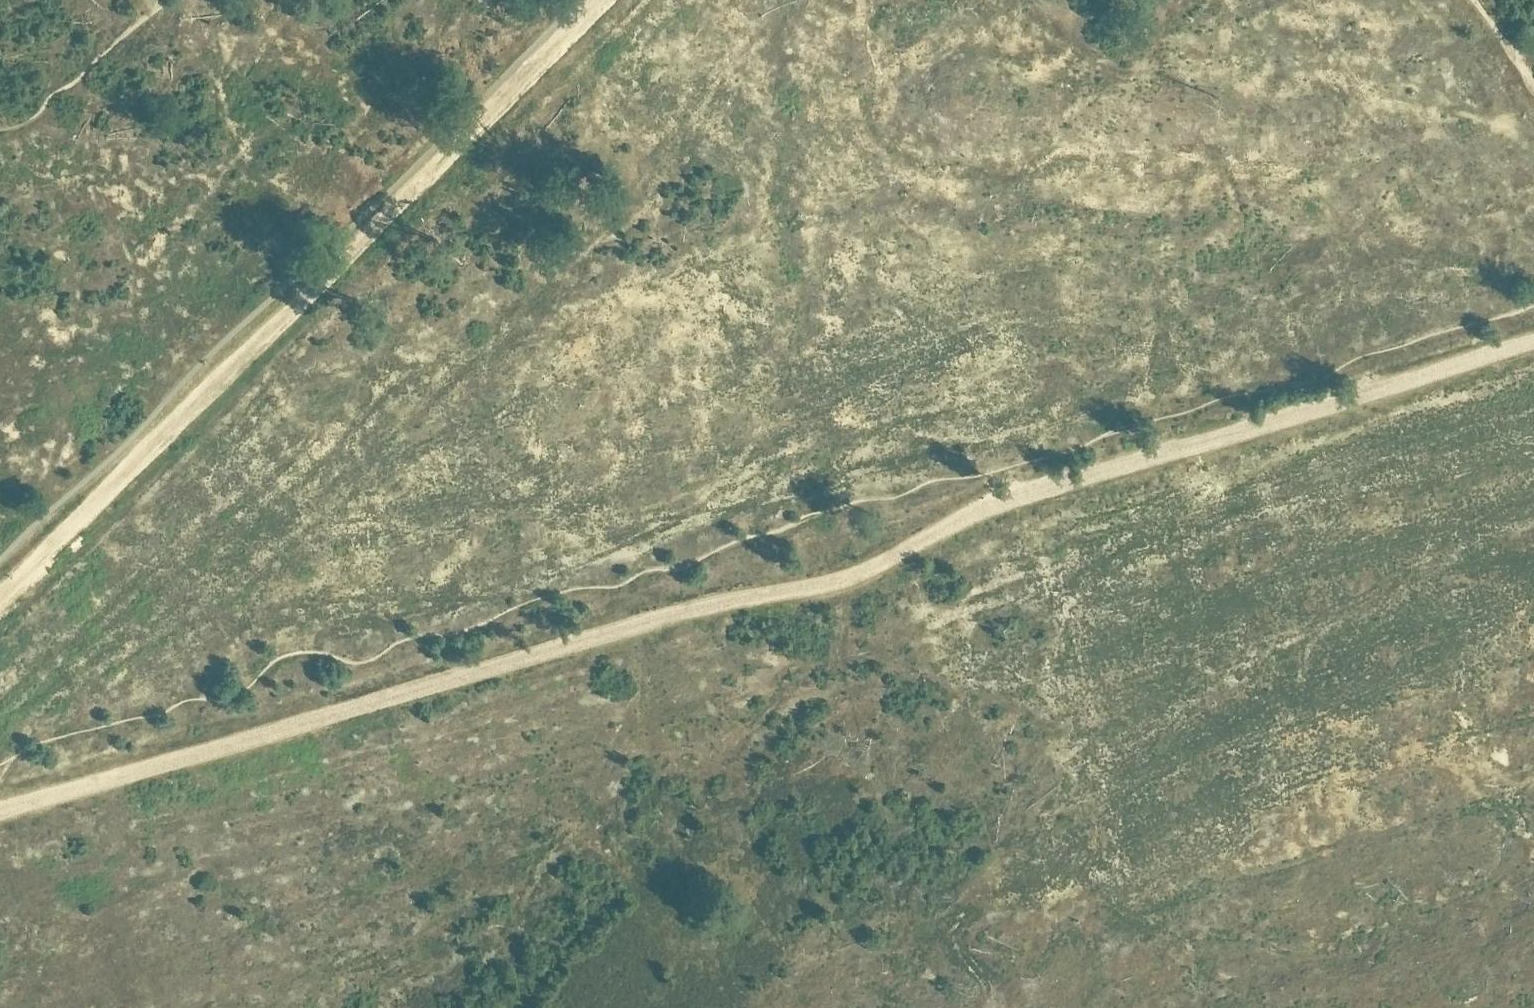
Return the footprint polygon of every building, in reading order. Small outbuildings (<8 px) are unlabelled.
[(642,10),(652,0),(633,0),(642,10)]
